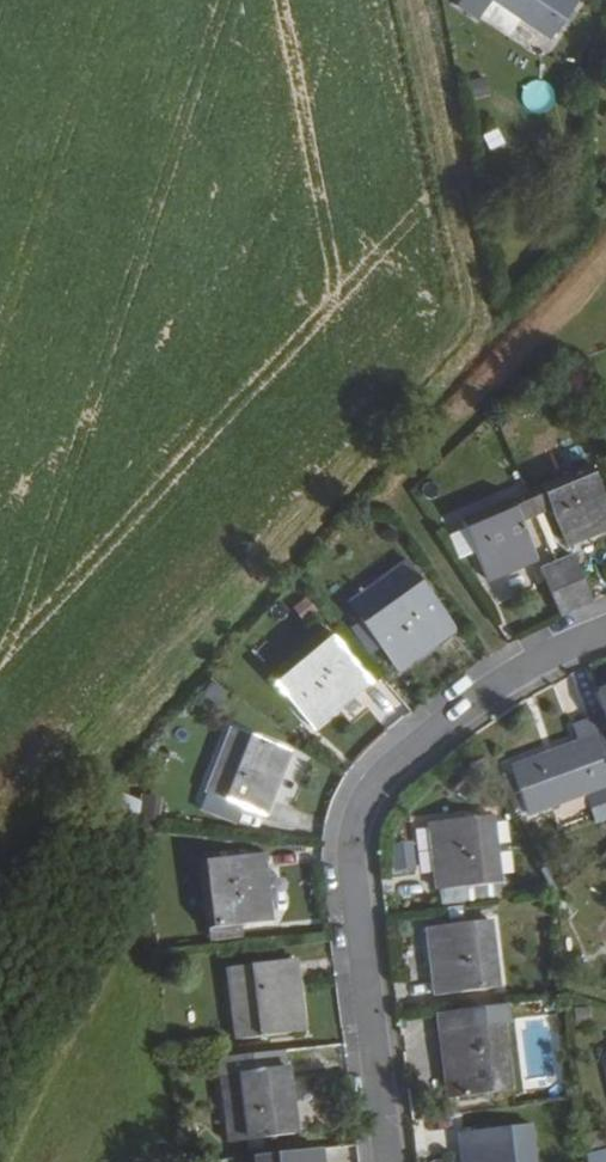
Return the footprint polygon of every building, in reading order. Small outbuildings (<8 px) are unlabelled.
[(456,7),(478,21),(480,17),(492,0),(461,0),(456,7)] [(523,17),(496,0),(492,0),(480,17),(511,36),(523,17)] [(576,0),(496,0),(523,17),(553,36),(576,0)] [(567,546),(605,530),(605,494),(595,465),(543,486),(567,546)] [(463,519),(487,579),(538,559),(514,498),(463,519)] [(590,601),(573,556),(557,563),(575,607),(590,601)] [(359,618),(418,578),(407,562),(348,602),(359,618)] [(575,607),(557,563),(542,569),(560,613),(575,607)] [(398,672),(456,632),(418,578),(359,618),(398,672)] [(326,631),(273,676),(316,726),(368,681),(326,631)] [(598,690),(605,713),(605,687),(598,690)] [(605,713),(589,719),(595,738),(605,734),(605,713)] [(595,738),(589,719),(573,725),(579,744),(595,738)] [(234,731),(208,796),(267,819),(293,754),(234,731)] [(595,738),(605,767),(605,734),(595,738)] [(595,738),(579,744),(513,768),(529,814),(605,786),(605,767),(595,738)] [(428,826),(436,890),(499,883),(492,818),(428,826)] [(410,844),(388,847),(392,875),(414,872),(410,844)] [(202,862),(209,928),(272,920),(265,854),(202,862)] [(427,928),(435,996),(499,988),(491,921),(427,928)] [(227,969),(235,1043),(302,1033),(293,960),(227,969)] [(511,1092),(503,1024),(517,1022),(515,1004),(479,1009),(481,1026),(439,1031),(447,1100),(511,1092)] [(481,1026),(479,1009),(437,1014),(439,1031),(481,1026)] [(292,1135),(283,1053),(219,1061),(229,1143),(292,1135)] [(466,1161),(535,1161),(530,1126),(463,1135),(466,1161)] [(604,1132),(581,1137),(585,1155),(605,1150),(605,1139),(604,1132)] [(585,1155),(586,1161),(605,1161),(605,1150),(585,1155)]
